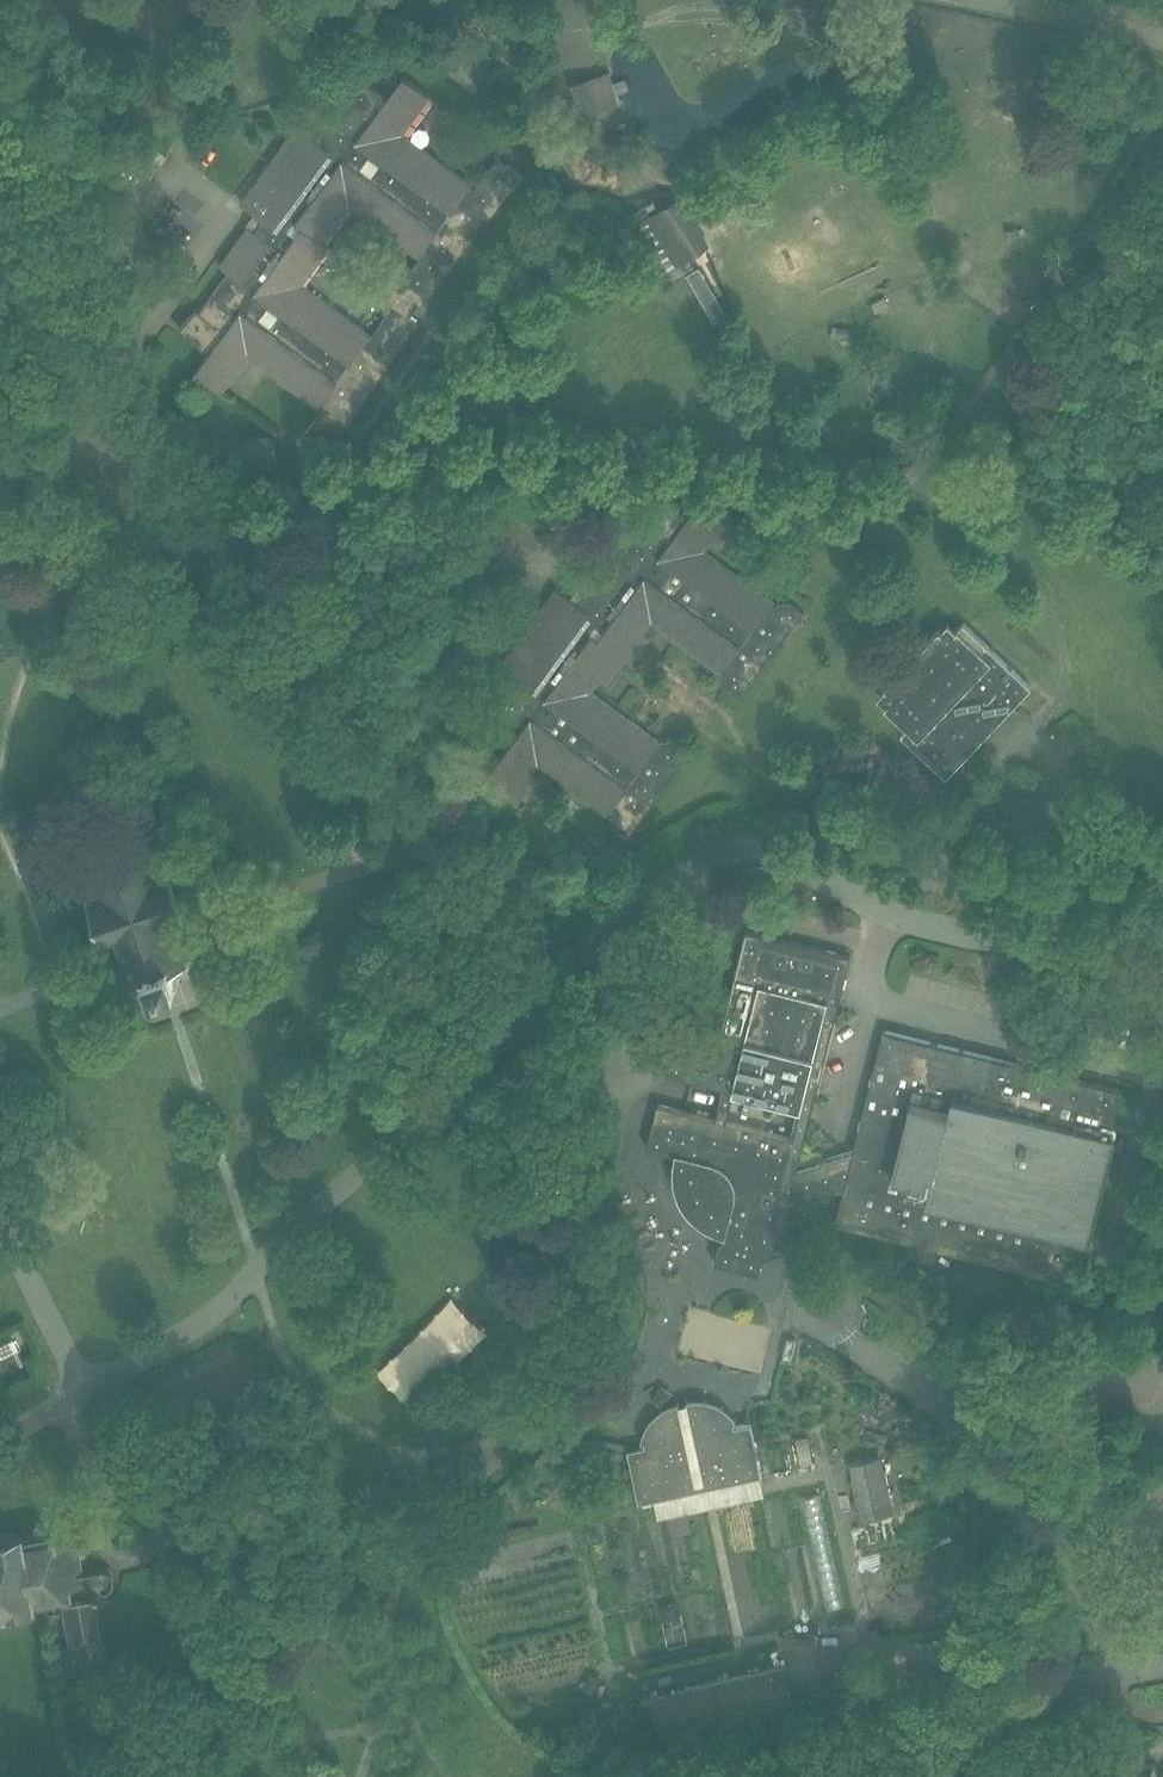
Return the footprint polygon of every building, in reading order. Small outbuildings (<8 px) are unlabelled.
[(249,227),(220,265),(229,272),(200,310),(197,307),(179,328),(205,349),(206,347),(211,351),(194,373),(221,393),(249,355),(318,406),(320,404),(324,407),(304,435),(305,442),(311,445),(308,448),(325,459),(419,322),(409,316),(418,303),(421,306),(524,175),(509,163),(507,166),(502,162),(495,163),(474,190),(470,187),(472,185),(402,133),(430,96),(403,76),(387,98),(383,94),(384,93),(356,75),(342,97),(346,100),(317,139),(298,125),(257,182),(251,189),(241,203),(258,215),(249,227)] [(677,265),(690,257),(706,247),(676,198),(647,216),(677,265)] [(711,286),(686,304),(704,328),(729,310),(711,286)] [(1022,290),(1012,299),(1026,315),(1036,306),(1022,290)] [(557,588),(536,615),(500,665),(519,679),(500,704),(526,723),(484,780),(511,800),(538,762),(608,813),(610,810),(614,813),(611,818),(612,823),(614,825),(612,828),(628,839),(689,750),(673,739),(671,742),(669,740),(663,741),(660,746),(658,745),(660,742),(591,691),(598,682),(606,688),(624,662),(631,667),(650,638),(643,633),(652,621),(722,672),(724,669),(725,670),(722,674),(723,680),(725,682),(723,684),(738,697),(804,613),(789,600),(787,603),(785,601),(780,602),(776,606),(772,603),(774,601),(705,550),(712,540),(719,546),(740,517),(706,492),(687,517),(684,515),(685,513),(658,495),(644,518),(646,519),(619,556),(610,549),(573,600),(557,588)] [(1010,710),(1013,707),(1032,687),(986,644),(985,645),(985,646),(981,651),(958,629),(956,632),(948,624),(941,632),(939,630),(885,687),(887,689),(880,697),(887,704),(885,706),(908,727),(903,732),(901,733),(947,776),(969,753),(967,751),(999,718),(989,709),(998,699),(1010,710)] [(87,894),(103,939),(104,942),(106,942),(107,943),(115,947),(121,945),(136,988),(138,988),(137,985),(151,980),(155,989),(177,981),(174,972),(189,967),(190,970),(191,969),(176,926),(182,924),(186,916),(186,914),(188,914),(169,861),(190,854),(181,828),(150,839),(148,846),(136,840),(99,853),(93,865),(101,890),(87,894)] [(1123,1090),(884,1030),(858,1135),(862,1149),(798,1168),(846,975),(851,957),(746,930),(720,1032),(679,1021),(666,1074),(724,1089),(717,1119),(658,1104),(647,1148),(680,1156),(679,1164),(678,1169),(678,1174),(679,1180),(680,1185),(682,1192),(684,1197),(687,1202),(691,1208),(695,1213),(703,1220),(712,1225),(718,1228),(724,1229),(716,1262),(760,1273),(765,1253),(777,1249),(779,1251),(782,1252),(794,1202),(845,1188),(836,1223),(1075,1283),(1123,1090)] [(645,1446),(628,1449),(640,1505),(763,1478),(751,1423),(735,1426),(735,1422),(737,1421),(735,1418),(731,1414),(727,1410),(720,1405),(712,1402),(704,1400),(695,1400),(687,1401),(687,1404),(679,1405),(679,1403),(673,1404),(665,1407),(658,1412),(654,1416),(650,1420),(647,1425),(645,1430),(643,1436),(641,1441),(644,1442),(645,1446)] [(879,1456),(850,1462),(863,1520),(892,1514),(879,1456)] [(198,1514),(205,1527),(222,1518),(216,1505),(198,1514)] [(60,1598),(69,1648),(61,1650),(65,1673),(109,1665),(105,1642),(101,1642),(92,1593),(96,1593),(93,1577),(100,1575),(102,1575),(103,1575),(104,1574),(104,1573),(105,1572),(105,1571),(105,1569),(105,1568),(105,1567),(104,1566),(104,1565),(102,1564),(101,1563),(99,1563),(98,1563),(81,1566),(75,1533),(79,1532),(77,1522),(57,1525),(58,1529),(18,1536),(18,1533),(0,1536),(0,1608),(60,1598)] [(1160,1776),(1153,1766),(1152,1767),(1157,1776),(1162,1776),(1162,1775),(1160,1776)]
